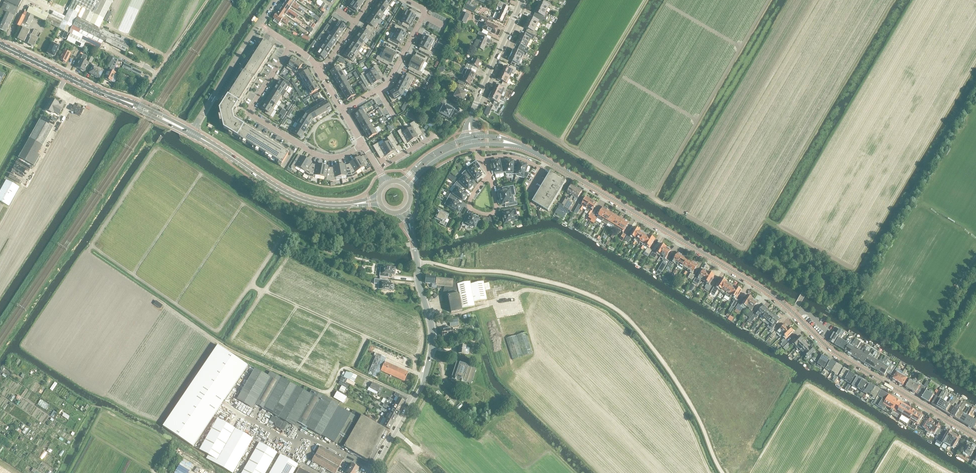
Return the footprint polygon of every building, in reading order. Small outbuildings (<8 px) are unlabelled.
[(0,11),(0,14),(4,16),(0,24),(0,31),(6,33),(14,16),(22,0),(5,0),(0,11)] [(63,21),(49,14),(34,7),(33,8),(30,7),(27,13),(45,21),(45,22),(59,28),(66,32),(69,33),(77,17),(89,23),(99,28),(113,0),(72,0),(68,8),(69,8),(63,21)] [(287,0),(286,0),(284,3),(290,7),(291,6),(297,10),(297,9),(298,8),(287,0)] [(298,8),(304,12),(305,10),(300,6),(294,2),(295,0),(287,0),(298,8)] [(382,0),(379,5),(386,10),(389,6),(390,6),(382,0)] [(360,7),(352,1),(349,6),(357,12),(360,7)] [(496,10),(507,15),(510,8),(505,6),(506,4),(500,1),(499,3),(497,7),(496,10)] [(536,7),(546,12),(548,8),(551,9),(552,4),(545,1),(543,4),(539,1),(536,7)] [(290,7),(284,3),(281,7),(295,17),(297,15),(295,14),(289,9),(290,7)] [(379,5),(376,9),(384,15),(383,14),(386,10),(379,5)] [(279,11),(285,15),(286,13),(294,18),(295,17),(281,7),(279,11)] [(546,12),(536,7),(534,12),(537,14),(536,16),(536,17),(543,20),(545,21),(547,17),(544,16),(546,12)] [(376,9),(373,14),(381,19),(384,15),(376,9)] [(406,12),(404,16),(413,21),(414,19),(416,16),(414,15),(416,12),(410,9),(408,13),(406,12)] [(507,15),(496,10),(495,12),(498,13),(495,19),(503,23),(507,15)] [(19,16),(15,25),(20,27),(20,26),(22,22),(24,19),(25,16),(27,13),(23,11),(22,15),(20,14),(19,16)] [(285,15),(279,11),(276,15),(288,23),(291,24),(292,22),(284,17),(285,15)] [(459,19),(466,22),(469,14),(463,11),(459,19)] [(287,25),(288,23),(276,15),(276,14),(273,18),(280,23),(281,20),(287,25)] [(373,14),(370,18),(376,23),(376,22),(377,23),(380,19),(381,20),(381,19),(373,14)] [(412,23),(413,21),(404,16),(401,21),(403,22),(401,25),(407,29),(409,25),(411,26),(412,23)] [(484,24),(482,29),(494,34),(497,27),(487,23),(488,20),(481,16),(479,21),(484,24)] [(526,22),(536,27),(538,23),(541,24),(543,20),(536,17),(536,16),(535,16),(533,19),(529,17),(526,22)] [(86,42),(85,43),(88,45),(99,50),(102,43),(103,41),(126,53),(131,44),(99,28),(89,23),(77,17),(69,33),(86,42)] [(368,24),(366,27),(374,32),(372,30),(374,28),(373,27),(376,23),(370,18),(366,23),(368,24)] [(338,22),(334,27),(343,32),(346,28),(338,22)] [(536,27),(526,22),(523,28),(528,30),(527,32),(535,36),(537,32),(534,31),(536,27)] [(396,29),(393,34),(403,39),(404,37),(405,37),(407,34),(405,33),(406,30),(396,25),(394,28),(396,29)] [(23,27),(18,39),(24,42),(30,30),(23,27)] [(331,31),(340,37),(343,32),(334,27),(335,28),(332,32),(331,31)] [(363,28),(359,33),(368,39),(371,34),(372,35),(374,32),(366,27),(365,30),(363,28)] [(28,44),(34,47),(38,38),(35,37),(38,32),(34,30),(31,35),(30,39),(31,39),(28,44)] [(331,31),(328,36),(337,41),(340,37),(331,31)] [(477,34),(481,36),(479,40),(476,39),(473,46),(483,50),(487,43),(489,44),(491,40),(485,38),(487,35),(479,31),(477,34)] [(521,33),(518,38),(528,43),(530,39),(533,40),(535,36),(527,32),(526,35),(521,33)] [(69,33),(68,35),(69,36),(67,41),(82,49),(85,43),(86,42),(69,33)] [(359,33),(356,37),(365,43),(364,42),(367,38),(368,39),(359,33)] [(389,38),(387,41),(398,47),(399,43),(401,44),(403,41),(402,41),(403,39),(393,34),(391,39),(389,38)] [(436,43),(438,39),(427,34),(425,37),(424,36),(422,39),(423,39),(422,41),(432,47),(434,42),(436,43)] [(325,40),(333,46),(337,41),(328,36),(329,37),(326,41),(325,40)] [(356,37),(353,42),(362,48),(365,43),(356,37)] [(519,49),(527,52),(529,48),(527,47),(528,43),(518,38),(516,44),(520,46),(519,49)] [(275,48),(275,47),(274,47),(274,46),(270,44),(271,44),(270,44),(268,43),(267,42),(262,39),(256,48),(256,49),(258,49),(250,61),(234,86),(233,85),(232,85),(221,102),(219,105),(221,107),(219,109),(224,128),(226,130),(225,132),(249,147),(249,146),(250,145),(261,151),(282,164),(281,165),(280,166),(281,166),(282,165),(285,159),(288,155),(289,153),(289,152),(289,153),(288,154),(250,130),(251,129),(250,128),(243,124),(244,123),(243,123),(243,124),(241,123),(242,122),(241,122),(241,123),(235,119),(233,113),(237,107),(238,107),(237,107),(239,105),(239,106),(239,105),(242,99),(243,99),(242,98),(242,99),(241,98),(274,47),(275,48)] [(325,40),(322,45),(330,50),(333,46),(325,40)] [(429,51),(432,47),(422,41),(420,43),(418,46),(420,47),(419,50),(429,56),(431,52),(429,51)] [(353,42),(350,46),(360,53),(359,52),(362,48),(353,42)] [(47,53),(49,54),(48,55),(53,57),(53,56),(54,57),(57,52),(58,50),(57,50),(59,47),(52,43),(47,53)] [(386,48),(384,53),(394,58),(396,56),(395,55),(396,53),(395,53),(397,50),(384,43),(383,46),(386,48)] [(322,45),(319,49),(327,55),(330,50),(322,45)] [(350,46),(347,51),(356,57),(360,53),(350,46)] [(71,54),(67,52),(69,49),(65,47),(64,50),(60,58),(60,60),(66,63),(71,54)] [(327,55),(319,49),(320,50),(317,54),(319,56),(318,57),(321,60),(322,58),(324,59),(327,55)] [(511,55),(521,60),(523,55),(525,56),(527,52),(519,49),(518,51),(513,49),(511,55)] [(356,57),(347,51),(344,55),(352,61),(355,57),(356,57)] [(411,61),(421,66),(423,62),(427,63),(429,59),(417,52),(415,57),(414,56),(413,58),(412,58),(411,61)] [(378,56),(376,59),(388,66),(390,63),(391,63),(392,61),(393,61),(394,58),(384,53),(381,58),(378,56)] [(83,55),(81,59),(77,68),(84,72),(89,63),(85,61),(87,57),(83,55)] [(521,60),(511,55),(508,60),(513,62),(512,65),(519,69),(521,64),(519,63),(521,60)] [(110,70),(109,70),(105,79),(112,82),(116,74),(112,72),(114,67),(118,60),(113,57),(110,62),(108,67),(111,68),(110,70)] [(464,64),(463,65),(471,69),(473,66),(478,69),(481,63),(470,57),(466,65),(464,64)] [(286,68),(291,71),(297,62),(292,59),(286,68)] [(408,70),(420,76),(422,73),(419,71),(421,66),(411,61),(409,64),(410,64),(409,66),(408,70)] [(292,70),(298,74),(303,69),(300,67),(302,65),(297,62),(291,71),(292,70)] [(370,72),(376,82),(379,81),(379,80),(381,79),(380,78),(383,76),(376,64),(373,66),(375,70),(370,72)] [(461,74),(464,75),(473,80),(476,74),(470,72),(471,69),(463,65),(465,66),(461,74)] [(94,76),(98,69),(93,66),(89,73),(94,76)] [(509,68),(504,66),(502,70),(503,71),(502,73),(510,77),(512,73),(514,74),(516,68),(510,66),(509,68)] [(341,72),(338,67),(336,68),(335,67),(331,69),(332,71),(330,72),(333,77),(341,72)] [(98,69),(94,76),(100,78),(103,71),(98,69)] [(298,74),(301,80),(310,75),(307,70),(305,72),(303,69),(298,74)] [(368,86),(371,84),(371,85),(373,83),(374,84),(376,82),(370,72),(366,75),(364,71),(360,73),(368,86)] [(344,77),(341,72),(333,77),(336,81),(344,77)] [(412,76),(407,73),(405,76),(403,75),(400,80),(408,84),(412,76)] [(501,85),(507,87),(508,85),(507,84),(510,77),(502,73),(500,73),(497,80),(503,82),(501,85)] [(302,82),(304,85),(313,80),(310,75),(301,80),(302,82)] [(473,80),(464,75),(462,79),(460,77),(457,83),(463,86),(464,82),(470,85),(473,80)] [(347,81),(344,77),(336,81),(339,86),(347,81)] [(304,85),(307,90),(316,85),(313,80),(304,85)] [(398,85),(405,89),(408,84),(400,80),(398,85)] [(447,83),(455,87),(457,88),(459,85),(449,80),(447,83)] [(279,81),(276,86),(284,91),(287,86),(279,81)] [(349,86),(347,81),(339,86),(342,90),(349,86)] [(316,85),(307,90),(310,95),(319,89),(316,85)] [(405,89),(398,85),(395,90),(402,96),(405,89)] [(507,87),(501,85),(500,87),(495,85),(493,89),(494,89),(493,92),(501,96),(503,92),(505,93),(507,87)] [(276,86),(273,90),(282,96),(281,95),(284,91),(276,86)] [(352,91),(349,86),(342,90),(344,95),(352,91)] [(453,93),(455,94),(453,97),(458,100),(457,101),(460,103),(461,101),(462,102),(466,94),(455,88),(453,93)] [(273,90),(270,95),(279,100),(282,96),(273,90)] [(402,96),(395,90),(390,93),(391,95),(389,96),(393,101),(402,96)] [(347,100),(349,99),(350,100),(354,98),(353,97),(355,95),(352,91),(344,95),(347,100)] [(503,100),(504,98),(501,96),(493,92),(491,91),(488,98),(494,101),(492,104),(498,106),(500,103),(498,103),(500,98),(503,100)] [(449,102),(435,94),(433,98),(437,101),(436,102),(442,105),(443,105),(439,114),(442,116),(441,118),(445,120),(446,118),(449,119),(454,110),(451,109),(452,108),(449,106),(449,105),(447,104),(449,102)] [(270,95),(267,99),(276,105),(279,100),(270,95)] [(62,108),(57,106),(59,103),(57,102),(56,101),(56,100),(54,99),(53,100),(51,99),(46,109),(53,113),(54,111),(59,114),(62,108)] [(267,99),(265,104),(274,110),(273,109),(276,105),(267,99)] [(326,100),(321,103),(326,112),(328,110),(328,111),(331,109),(326,100)] [(321,104),(317,107),(321,114),(326,112),(321,103),(321,104)] [(274,110),(265,104),(261,109),(266,111),(265,113),(270,116),(274,110)] [(488,106),(484,114),(488,116),(492,108),(488,106)] [(317,107),(312,109),(317,117),(321,114),(317,107)] [(312,109),(306,113),(312,120),(317,117),(312,109)] [(359,110),(355,112),(357,114),(354,115),(357,120),(365,115),(362,110),(360,111),(359,110)] [(300,118),(309,124),(312,120),(306,113),(302,119),(300,118)] [(365,115),(357,120),(360,124),(368,120),(365,115)] [(300,118),(297,123),(307,129),(309,124),(300,118)] [(53,127),(40,120),(19,157),(34,166),(40,155),(38,154),(53,127)] [(368,120),(360,124),(363,129),(371,124),(368,120)] [(422,133),(415,121),(410,124),(412,127),(407,130),(413,140),(416,139),(416,138),(418,137),(417,136),(422,133)] [(298,124),(295,128),(304,134),(307,129),(297,123),(298,124)] [(373,129),(371,124),(363,129),(366,134),(373,129)] [(304,134),(295,128),(292,133),(301,139),(303,136),(302,136),(304,134)] [(369,138),(376,134),(373,129),(366,134),(369,138)] [(397,131),(405,144),(408,142),(410,141),(410,142),(413,140),(407,130),(403,133),(401,129),(397,131)] [(387,137),(389,141),(385,144),(391,154),(393,152),(395,150),(395,149),(398,148),(390,135),(387,137)] [(373,146),(380,158),(385,155),(385,156),(388,155),(391,154),(385,144),(380,146),(378,143),(373,146)] [(400,144),(397,145),(399,148),(395,150),(397,153),(404,150),(400,144)] [(296,166),(301,169),(303,165),(307,159),(304,157),(302,156),(301,157),(298,155),(292,165),(291,167),(294,169),(296,166)] [(357,157),(355,159),(358,165),(360,169),(365,166),(367,170),(370,168),(369,165),(363,156),(360,157),(358,158),(357,157)] [(304,174),(309,177),(313,165),(313,164),(311,163),(311,162),(309,161),(310,160),(307,159),(303,165),(301,169),(305,171),(304,174)] [(350,163),(348,165),(352,177),(357,174),(356,172),(360,169),(358,165),(355,159),(352,161),(350,162),(350,163)] [(492,162),(495,175),(503,173),(504,166),(500,167),(499,161),(498,161),(497,160),(493,161),(493,162),(492,162)] [(514,175),(516,168),(512,167),(513,161),(511,161),(511,160),(507,160),(507,161),(506,161),(505,166),(504,166),(503,173),(505,173),(505,174),(513,174),(513,175),(514,175)] [(481,167),(476,161),(466,167),(475,180),(476,179),(477,180),(480,178),(480,177),(481,176),(479,173),(477,170),(481,167)] [(526,180),(530,173),(528,172),(524,171),(526,166),(525,165),(525,164),(521,163),(520,164),(519,164),(518,168),(516,168),(514,175),(516,175),(515,176),(524,179),(526,180)] [(315,175),(320,176),(322,165),(319,164),(319,165),(317,164),(317,165),(313,164),(313,165),(309,177),(314,178),(315,175)] [(342,164),(339,165),(341,176),(346,175),(347,178),(352,177),(348,165),(346,165),(345,165),(345,164),(342,165),(342,164)] [(325,180),(330,181),(331,168),(328,167),(328,166),(325,166),(325,165),(322,165),(320,176),(325,177),(325,180)] [(331,168),(330,181),(336,180),(336,177),(341,176),(339,165),(337,165),(336,165),(336,166),(334,166),(334,167),(331,168)] [(463,175),(458,180),(468,190),(469,189),(470,189),(473,186),(472,186),(473,185),(470,182),(468,179),(471,176),(466,170),(464,171),(462,174),(463,175)] [(551,172),(538,194),(533,202),(548,211),(566,181),(551,172)] [(455,187),(451,192),(462,200),(463,199),(464,200),(466,196),(465,196),(466,195),(463,193),(463,192),(461,190),(463,187),(458,181),(456,182),(453,186),(455,187)] [(575,193),(578,188),(572,185),(568,192),(564,199),(567,201),(568,198),(570,199),(572,195),(574,193),(575,193)] [(500,197),(500,198),(513,196),(515,196),(513,186),(505,187),(506,190),(502,191),(499,192),(499,193),(498,193),(499,197),(500,197)] [(582,191),(578,188),(575,193),(574,193),(572,195),(570,199),(568,198),(567,201),(564,199),(559,207),(559,206),(555,213),(555,212),(552,217),(554,218),(556,213),(561,216),(563,217),(562,218),(563,219),(573,203),(571,201),(572,199),(572,198),(573,197),(573,196),(575,198),(574,200),(576,201),(582,191)] [(449,196),(444,205),(458,212),(459,210),(460,211),(462,207),(461,207),(461,205),(458,204),(458,203),(455,202),(457,198),(451,193),(449,196)] [(514,202),(513,196),(500,198),(500,199),(499,200),(500,204),(501,204),(501,205),(505,204),(508,204),(509,207),(517,205),(516,201),(514,202)] [(584,207),(587,208),(592,200),(587,197),(581,206),(578,204),(574,212),(577,214),(580,209),(582,211),(584,207)] [(587,214),(590,216),(587,219),(591,221),(594,215),(591,213),(592,211),(597,203),(592,200),(587,208),(586,211),(589,212),(587,214)] [(604,207),(598,217),(597,218),(602,221),(602,222),(610,210),(604,207)] [(504,218),(503,218),(504,222),(505,222),(505,223),(515,221),(514,216),(517,215),(516,208),(503,210),(504,214),(503,214),(504,218)] [(439,223),(445,226),(448,220),(447,219),(449,214),(439,209),(434,219),(440,222),(439,223)] [(610,210),(602,222),(607,225),(608,224),(610,221),(614,214),(610,211),(610,210)] [(467,214),(462,224),(468,227),(470,225),(474,227),(478,219),(478,218),(474,216),(474,217),(470,215),(470,216),(467,214)] [(610,221),(608,224),(613,227),(613,228),(619,217),(614,214),(610,221)] [(619,217),(613,228),(618,230),(618,229),(619,229),(625,220),(619,217)] [(619,229),(622,231),(624,233),(630,223),(625,220),(619,229)] [(632,238),(635,240),(635,239),(641,230),(636,227),(630,237),(628,235),(625,239),(629,242),(632,238)] [(640,242),(646,233),(641,230),(635,239),(640,242)] [(646,233),(640,242),(645,245),(651,236),(646,233)] [(651,236),(645,245),(648,247),(646,251),(649,254),(652,249),(650,248),(656,239),(651,236)] [(661,256),(666,247),(667,247),(661,243),(655,253),(653,252),(651,256),(655,259),(657,256),(657,255),(661,256)] [(666,247),(661,256),(660,257),(664,259),(663,260),(665,262),(667,260),(665,259),(671,250),(666,247)] [(667,266),(672,268),(675,262),(678,264),(683,255),(679,252),(673,262),(670,261),(667,266)] [(683,255),(678,264),(683,267),(689,258),(683,255)] [(689,258),(683,267),(688,270),(694,261),(689,258)] [(694,261),(688,270),(690,271),(690,273),(688,277),(692,280),(695,275),(693,274),(699,264),(694,261)] [(394,274),(395,274),(395,273),(395,272),(395,271),(395,270),(395,269),(384,268),(380,267),(380,273),(379,277),(388,278),(389,274),(394,275),(394,274)] [(698,285),(699,284),(701,280),(704,282),(705,280),(710,272),(705,269),(704,272),(703,272),(698,279),(696,277),(693,282),(698,285)] [(705,280),(704,282),(707,284),(705,287),(706,288),(705,289),(709,291),(712,286),(710,285),(714,278),(714,277),(715,275),(710,272),(705,280)] [(435,286),(435,285),(434,284),(435,277),(426,276),(425,283),(432,284),(432,286),(431,288),(436,288),(437,286),(435,286)] [(451,313),(462,311),(461,308),(474,306),(474,302),(487,300),(485,290),(490,289),(488,283),(484,284),(483,282),(470,284),(470,282),(460,283),(460,281),(453,280),(436,278),(435,285),(435,286),(437,286),(438,286),(437,288),(441,289),(441,286),(445,287),(443,294),(445,301),(447,301),(447,302),(449,302),(451,313)] [(717,288),(714,286),(711,292),(715,294),(718,289),(721,291),(722,289),(727,280),(723,278),(717,288)] [(392,290),(393,290),(393,289),(394,288),(394,287),(394,286),(393,286),(393,285),(388,284),(388,281),(374,279),(374,284),(379,285),(378,289),(382,290),(381,290),(392,291),(392,290)] [(727,280),(722,289),(721,291),(722,291),(721,291),(726,294),(727,292),(732,283),(727,280)] [(732,283),(727,292),(726,294),(725,295),(730,298),(732,295),(737,286),(732,283)] [(736,299),(737,298),(742,289),(737,286),(732,295),(735,297),(733,300),(734,301),(731,306),(734,307),(739,300),(736,299)] [(741,311),(744,306),(747,308),(753,298),(752,298),(752,297),(747,294),(747,295),(742,302),(740,301),(736,308),(741,311)] [(753,298),(747,308),(749,309),(746,315),(750,318),(753,312),(751,311),(757,302),(758,301),(753,298)] [(762,317),(768,309),(763,305),(762,305),(763,306),(757,314),(755,312),(751,318),(753,320),(755,317),(755,318),(756,317),(757,317),(759,315),(761,317),(762,317)] [(764,322),(766,320),(772,312),(768,309),(762,317),(761,317),(760,318),(762,320),(762,321),(764,322)] [(772,312),(766,320),(770,324),(777,315),(772,312)] [(770,324),(772,325),(770,329),(771,330),(770,331),(772,333),(776,329),(775,329),(774,328),(781,319),(781,320),(782,319),(777,315),(770,324)] [(780,333),(782,335),(789,328),(785,324),(778,332),(776,330),(770,336),(772,338),(778,332),(779,333),(780,333)] [(794,331),(790,327),(789,328),(782,335),(786,338),(780,344),(783,346),(787,341),(786,340),(794,331)] [(443,337),(452,335),(453,338),(458,337),(457,331),(452,332),(451,329),(442,330),(443,337)] [(834,344),(838,337),(842,330),(839,329),(836,334),(834,333),(829,341),(834,344)] [(839,347),(843,340),(841,339),(845,332),(842,330),(838,337),(839,338),(835,344),(839,347)] [(527,332),(506,338),(512,359),(533,353),(527,332)] [(797,346),(804,339),(805,339),(800,334),(799,334),(800,335),(791,344),(789,341),(783,348),(785,350),(791,344),(793,345),(794,345),(796,347),(797,346)] [(843,340),(839,347),(844,350),(850,339),(852,336),(850,335),(846,342),(843,340)] [(797,346),(796,347),(798,348),(797,349),(800,352),(801,350),(808,343),(804,339),(797,346)] [(849,354),(858,340),(855,339),(852,345),(849,343),(844,351),(849,354)] [(854,357),(859,349),(857,348),(860,342),(858,340),(849,354),(854,357)] [(805,354),(813,346),(812,345),(811,346),(808,343),(801,350),(805,354)] [(218,345),(163,426),(193,446),(247,365),(218,345)] [(458,353),(464,354),(465,354),(465,353),(468,354),(469,353),(469,348),(469,347),(465,347),(466,346),(459,346),(458,353)] [(813,346),(805,354),(807,356),(805,359),(808,362),(809,361),(809,360),(813,355),(812,354),(815,350),(816,351),(817,350),(813,346)] [(859,349),(854,357),(859,360),(867,347),(865,346),(862,351),(859,349)] [(868,346),(867,347),(859,360),(864,363),(869,355),(867,354),(868,351),(871,347),(868,346)] [(869,355),(864,363),(869,366),(878,352),(875,351),(872,357),(869,355)] [(878,352),(869,366),(874,369),(879,361),(876,359),(880,354),(878,352)] [(404,381),(408,372),(385,361),(386,358),(377,354),(368,374),(377,379),(380,371),(404,381)] [(829,359),(827,358),(826,356),(824,355),(823,355),(819,361),(817,360),(816,362),(814,360),(811,365),(816,367),(817,366),(820,368),(821,366),(824,368),(829,359)] [(888,357),(885,356),(883,360),(881,358),(879,361),(874,369),(879,372),(886,361),(888,357)] [(831,372),(837,363),(836,363),(834,361),(833,361),(831,360),(826,369),(831,372)] [(886,361),(879,372),(885,375),(887,373),(891,375),(896,367),(891,363),(889,366),(886,364),(888,362),(886,361)] [(453,378),(451,381),(455,383),(456,378),(463,381),(466,382),(471,384),(476,369),(471,367),(457,363),(452,378),(453,378)] [(837,363),(831,372),(835,374),(834,377),(833,380),(835,382),(837,379),(838,376),(837,376),(842,367),(840,365),(837,363),(837,364),(837,363)] [(284,430),(287,424),(285,422),(285,421),(292,425),(294,421),(320,435),(321,435),(337,444),(354,415),(338,406),(338,405),(312,389),(309,394),(270,372),(268,376),(255,368),(237,399),(251,407),(253,403),(274,414),(270,420),(275,423),(274,425),(284,430)] [(845,380),(850,372),(844,368),(839,377),(842,379),(842,378),(845,380)] [(902,374),(897,382),(899,383),(899,384),(901,385),(902,385),(903,386),(908,377),(904,375),(908,370),(906,368),(902,374)] [(346,370),(343,377),(350,380),(353,374),(346,370)] [(895,371),(893,374),(894,375),(892,379),(893,379),(893,380),(894,381),(895,381),(897,382),(902,374),(897,371),(896,372),(895,371)] [(850,372),(845,380),(848,381),(848,382),(850,384),(855,375),(850,372)] [(914,378),(913,381),(910,379),(905,387),(906,388),(907,389),(908,390),(909,389),(911,390),(917,380),(919,377),(915,375),(914,378)] [(342,376),(340,380),(345,383),(346,382),(354,386),(355,383),(354,382),(350,380),(343,377),(342,376)] [(852,385),(857,389),(858,387),(863,379),(859,377),(857,377),(852,385)] [(858,387),(861,389),(860,390),(862,392),(868,383),(866,382),(867,381),(863,379),(858,387)] [(917,380),(911,390),(913,392),(913,393),(914,394),(916,393),(916,394),(916,393),(922,397),(925,391),(924,390),(926,387),(919,383),(919,382),(917,380)] [(372,382),(370,388),(377,392),(380,386),(372,382)] [(870,396),(876,386),(873,385),(872,385),(870,384),(865,393),(870,396)] [(876,386),(870,396),(875,399),(880,390),(879,389),(876,386)] [(875,401),(873,403),(891,414),(895,408),(894,407),(898,401),(881,390),(875,401)] [(925,391),(922,397),(921,398),(930,403),(934,395),(932,393),(932,392),(930,391),(929,392),(926,390),(925,391)] [(936,396),(931,404),(936,407),(945,392),(943,390),(938,398),(936,396)] [(347,397),(337,391),(334,398),(343,403),(347,397)] [(390,398),(389,401),(397,406),(402,408),(406,402),(399,398),(401,395),(396,392),(394,395),(398,398),(396,401),(390,398)] [(945,392),(936,407),(941,410),(946,402),(944,400),(948,393),(945,392)] [(946,402),(941,410),(945,412),(955,397),(952,396),(948,403),(946,402)] [(955,397),(945,412),(950,415),(955,407),(953,406),(957,399),(955,397)] [(386,400),(385,402),(383,404),(400,412),(402,408),(397,406),(389,401),(386,400)] [(895,408),(891,414),(893,416),(894,415),(899,419),(907,406),(898,401),(894,407),(895,408)] [(957,408),(955,407),(950,415),(955,418),(961,407),(964,402),(962,401),(957,408)] [(964,402),(955,418),(959,421),(964,413),(962,411),(966,404),(964,402)] [(400,412),(383,404),(382,406),(387,408),(386,410),(397,416),(400,412)] [(907,406),(899,419),(908,424),(910,420),(909,420),(914,410),(907,406)] [(964,413),(959,421),(964,423),(973,408),(970,406),(966,414),(964,413)] [(394,423),(397,416),(386,410),(382,408),(380,410),(386,413),(383,417),(386,419),(394,423)] [(968,426),(973,418),(974,416),(973,415),(975,409),(973,408),(964,423),(968,426)] [(910,420),(908,424),(915,429),(919,423),(923,416),(914,410),(909,420),(910,420)] [(368,460),(385,429),(371,421),(366,418),(362,415),(344,447),(345,447),(344,449),(347,450),(346,451),(353,455),(354,452),(368,460)] [(199,450),(208,455),(206,458),(231,472),(233,472),(253,438),(218,418),(199,450)] [(928,432),(934,422),(927,418),(925,421),(924,421),(922,425),(921,427),(926,429),(925,430),(923,433),(926,435),(928,432)] [(383,425),(390,429),(394,423),(386,419),(383,425)] [(938,429),(941,425),(934,422),(928,432),(931,434),(932,433),(935,435),(935,433),(938,435),(936,437),(938,438),(942,432),(940,431),(940,430),(938,429)] [(948,446),(955,434),(949,430),(948,433),(943,430),(942,432),(938,438),(936,442),(941,445),(942,442),(948,446)] [(955,434),(948,446),(954,449),(953,450),(957,453),(960,448),(959,448),(960,447),(959,447),(961,444),(959,442),(957,446),(956,445),(961,437),(955,434)] [(241,472),(266,472),(278,452),(259,442),(241,472)] [(965,450),(963,454),(966,456),(967,456),(968,455),(970,457),(973,452),(973,451),(975,447),(972,444),(972,445),(969,443),(968,445),(963,442),(960,448),(965,450)] [(343,459),(320,446),(311,461),(333,472),(335,472),(343,459)] [(269,472),(294,472),(299,464),(280,454),(269,472)] [(175,472),(188,472),(193,463),(183,457),(174,472),(175,472)] [(352,464),(347,472),(348,472),(356,472),(359,468),(352,464)]
